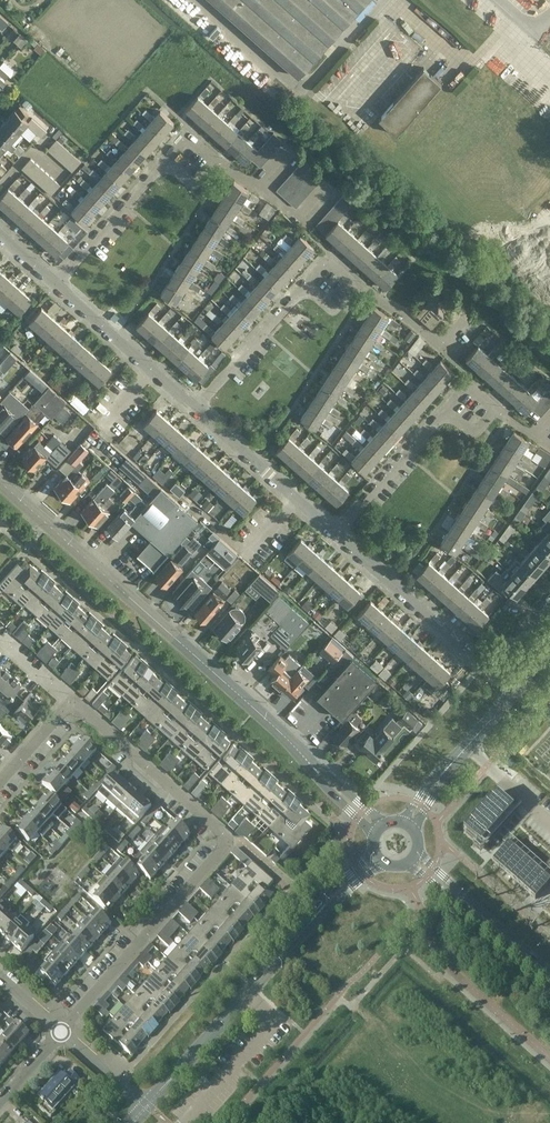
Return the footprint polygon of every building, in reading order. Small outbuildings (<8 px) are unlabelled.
[(298,77),(367,0),(212,0),(298,77)] [(9,23),(4,19),(0,24),(0,28),(2,30),(9,23)] [(215,36),(221,29),(215,24),(209,31),(215,36)] [(18,44),(24,37),(20,33),(13,40),(18,44)] [(35,47),(39,43),(28,33),(25,37),(24,37),(18,44),(22,48),(28,40),(35,47)] [(41,55),(46,50),(39,44),(35,49),(41,55)] [(9,75),(10,76),(14,72),(14,69),(4,61),(0,66),(0,87),(6,80),(5,79),(9,75)] [(442,83),(424,67),(378,118),(396,134),(442,83)] [(206,87),(186,110),(196,119),(208,105),(207,105),(202,100),(210,90),(206,87)] [(208,105),(196,119),(206,127),(218,114),(212,109),(220,99),(216,95),(207,105),(208,105)] [(224,115),(230,108),(226,104),(220,111),(224,115)] [(16,110),(7,120),(21,133),(28,125),(42,137),(47,131),(32,118),(29,122),(25,119),(29,115),(21,108),(18,112),(16,110)] [(161,111),(155,117),(146,109),(142,113),(151,121),(165,133),(174,123),(161,111)] [(228,123),(216,136),(226,145),(238,132),(237,131),(231,126),(240,117),(236,113),(227,122),(228,123)] [(218,114),(206,127),(216,136),(228,123),(227,122),(218,114)] [(140,129),(144,125),(137,119),(133,123),(140,129)] [(7,120),(0,128),(0,132),(12,143),(21,133),(7,120)] [(151,121),(143,131),(156,143),(165,133),(151,121)] [(238,132),(226,145),(236,154),(247,141),(241,135),(250,126),(246,122),(237,131),(238,132)] [(261,134),(266,129),(262,125),(257,131),(261,134)] [(56,140),(63,131),(59,128),(52,136),(56,140)] [(156,143),(143,131),(138,137),(128,128),(124,133),(130,138),(134,141),(147,153),(156,143)] [(265,141),(272,134),(266,129),(260,136),(265,141)] [(254,141),(260,134),(256,131),(249,138),(254,141)] [(0,132),(0,150),(3,153),(8,148),(12,143),(0,132)] [(273,132),(269,137),(279,146),(283,141),(273,132)] [(134,141),(128,147),(112,133),(109,137),(125,151),(128,153),(138,163),(147,153),(134,141)] [(269,137),(264,142),(274,151),(279,146),(269,137)] [(62,145),(57,140),(48,150),(53,155),(62,145)] [(247,141),(236,154),(246,163),(250,158),(255,153),(258,150),(247,141)] [(264,142),(259,148),(269,156),(274,151),(264,142)] [(22,152),(16,146),(12,143),(8,148),(11,150),(13,149),(19,155),(22,152)] [(22,152),(25,149),(19,143),(16,146),(22,152)] [(58,159),(67,149),(62,145),(53,155),(58,159)] [(113,159),(117,155),(110,148),(106,153),(113,159)] [(258,150),(255,153),(265,162),(269,156),(259,148),(258,150)] [(63,163),(72,153),(67,149),(58,159),(63,163)] [(125,151),(116,161),(128,171),(130,173),(138,163),(128,153),(125,151)] [(68,168),(77,157),(72,153),(63,163),(68,168)] [(260,167),(265,162),(255,153),(250,158),(260,167)] [(73,172),(81,162),(77,157),(68,168),(72,171),(73,172)] [(116,161),(111,167),(101,158),(98,163),(107,171),(121,183),(130,173),(128,171),(116,161)] [(27,173),(36,163),(31,159),(22,169),(27,173)] [(304,159),(303,159),(299,164),(309,173),(314,168),(304,159)] [(32,177),(41,168),(36,163),(27,173),(32,177)] [(107,171),(102,177),(92,168),(91,170),(84,163),(82,167),(98,181),(112,193),(121,183),(107,171)] [(299,164),(294,169),(304,178),(309,173),(299,164)] [(37,182),(46,172),(41,168),(32,177),(37,182)] [(314,168),(309,173),(319,182),(323,177),(314,168)] [(294,169),(290,174),(300,183),(304,178),(294,169)] [(42,186),(51,176),(46,172),(37,182),(42,186)] [(309,173),(304,178),(314,187),(319,182),(309,173)] [(290,174),(285,179),(295,188),(300,183),(290,174)] [(47,191),(56,181),(51,176),(42,186),(47,191)] [(98,181),(93,187),(83,178),(80,183),(86,188),(89,191),(103,203),(112,193),(98,181)] [(304,178),(300,183),(310,192),(314,187),(304,178)] [(0,198),(0,204),(7,211),(19,197),(12,191),(21,182),(17,179),(0,198)] [(285,179),(281,184),(290,193),(295,188),(285,179)] [(35,185),(31,181),(20,194),(24,197),(35,185)] [(60,185),(56,181),(47,191),(52,195),(60,185)] [(234,181),(226,193),(242,203),(246,196),(256,202),(259,198),(234,181)] [(300,183),(295,188),(305,197),(310,192),(300,183)] [(281,184),(276,189),(286,198),(290,193),(281,184)] [(89,191),(84,197),(75,188),(71,193),(77,198),(81,201),(94,213),(103,203),(89,191)] [(295,188),(290,193),(300,202),(305,197),(295,188)] [(242,203),(226,193),(219,204),(234,214),(235,213),(242,203)] [(290,193),(286,198),(296,207),(300,202),(290,193)] [(353,203),(343,194),(338,199),(349,208),(353,203)] [(29,206),(17,219),(27,228),(39,215),(32,209),(41,199),(36,196),(28,205),(29,206)] [(19,197),(7,211),(17,219),(29,206),(28,205),(19,197)] [(81,201),(75,207),(66,198),(62,203),(69,209),(72,211),(85,223),(94,213),(81,201)] [(349,208),(338,199),(334,204),(344,213),(346,211),(349,208)] [(234,214),(219,204),(212,215),(227,225),(232,218),(242,224),(245,220),(238,215),(235,213),(234,214)] [(249,213),(252,209),(244,204),(241,208),(249,213)] [(344,213),(334,204),(329,209),(339,219),(340,218),(344,213)] [(44,215),(50,208),(46,205),(40,211),(44,215)] [(273,213),(276,209),(270,205),(267,209),(273,213)] [(329,209),(325,215),(334,223),(337,221),(339,219),(329,209)] [(330,228),(325,234),(335,243),(347,230),(341,225),(350,215),(346,211),(344,213),(340,218),(339,219),(337,221),(334,223),(330,228)] [(54,224),(60,217),(56,214),(50,220),(54,224)] [(39,215),(27,228),(37,237),(49,224),(39,215)] [(227,225),(212,215),(205,226),(220,236),(227,225)] [(325,215),(320,220),(330,228),(334,223),(325,215)] [(59,233),(47,246),(57,255),(69,242),(62,236),(70,226),(76,232),(82,226),(71,217),(58,232),(59,233)] [(320,220),(315,225),(325,234),(330,228),(320,220)] [(347,230),(335,243),(345,252),(357,239),(351,234),(360,224),(356,220),(350,227),(347,230)] [(49,224),(37,237),(47,246),(59,233),(58,232),(49,224)] [(220,236),(205,226),(197,237),(213,247),(217,240),(227,247),(230,242),(222,237),(220,236)] [(234,236),(237,231),(230,226),(227,230),(234,236)] [(363,239),(370,232),(366,229),(359,236),(363,239)] [(314,247),(300,236),(295,241),(286,234),(282,238),(291,246),(304,258),(314,247)] [(215,248),(213,247),(197,237),(190,248),(205,258),(206,258),(210,251),(220,258),(223,253),(215,248)] [(374,248),(380,241),(375,238),(369,245),(374,248)] [(357,239),(345,252),(355,261),(367,248),(357,239)] [(291,246),(286,251),(277,243),(273,247),(280,253),(282,256),(296,268),(304,258),(291,246)] [(387,265),(381,260),(389,250),(386,247),(377,257),(365,270),(375,279),(387,265)] [(205,258),(190,248),(183,259),(198,269),(203,263),(212,269),(215,264),(208,259),(206,258),(205,258)] [(367,248),(355,261),(365,270),(377,257),(367,248)] [(296,268),(282,256),(277,261),(268,253),(263,250),(261,253),(265,257),(264,257),(271,263),(273,266),(287,278),(296,268)] [(387,265),(375,279),(385,288),(397,275),(391,269),(400,259),(396,256),(387,265)] [(265,276),(269,271),(254,258),(250,262),(256,267),(255,267),(265,276)] [(198,269),(183,259),(175,271),(191,281),(195,274),(205,280),(208,275),(201,270),(198,269)] [(265,276),(278,288),(287,278),(273,266),(269,271),(265,276)] [(236,268),(228,278),(234,284),(238,279),(241,282),(246,277),(236,268)] [(278,288),(265,276),(260,281),(245,269),(242,273),(253,283),(256,286),(269,298),(278,288)] [(191,281),(175,271),(168,282),(184,292),(191,281)] [(214,277),(215,280),(220,284),(226,276),(221,272),(218,273),(214,277)] [(0,276),(0,296),(13,281),(12,281),(14,279),(11,277),(9,278),(3,273),(0,276)] [(0,296),(10,305),(23,290),(22,290),(24,288),(21,286),(19,287),(13,281),(0,296)] [(198,291),(201,286),(193,281),(190,286),(198,291)] [(184,292),(168,282),(161,293),(176,303),(184,292)] [(256,286),(251,291),(241,283),(238,287),(247,296),(260,308),(269,298),(256,286)] [(23,290),(10,305),(20,313),(33,300),(32,299),(34,297),(31,294),(29,296),(23,290)] [(191,302),(194,298),(186,293),(183,297),(191,302)] [(247,296),(242,301),(233,293),(229,297),(236,303),(238,306),(252,318),(260,308),(247,296)] [(171,307),(165,302),(162,307),(167,311),(171,307)] [(158,321),(152,315),(161,306),(157,303),(137,326),(146,334),(158,321)] [(238,306),(233,311),(224,303),(220,307),(230,316),(229,316),(243,328),(252,318),(238,306)] [(433,303),(421,316),(420,318),(431,328),(444,313),(440,310),(442,308),(437,303),(435,305),(433,303)] [(373,306),(366,318),(381,328),(382,327),(386,320),(396,327),(399,323),(373,306)] [(40,331),(53,317),(54,315),(51,312),(49,314),(42,308),(30,322),(40,331)] [(168,329),(162,324),(171,315),(166,311),(158,321),(146,334),(156,343),(168,329)] [(218,323),(222,319),(215,313),(211,317),(218,323)] [(229,316),(221,326),(234,338),(243,328),(229,316)] [(53,317),(40,331),(50,340),(62,326),(64,324),(61,321),(59,323),(53,317)] [(381,328),(366,318),(359,329),(374,339),(374,338),(379,331),(394,341),(397,337),(382,327),(381,328)] [(178,338),(172,333),(181,324),(177,320),(168,329),(156,343),(166,352),(178,338)] [(221,326),(215,332),(206,323),(202,327),(212,336),(225,348),(234,338),(221,326)] [(62,326),(50,340),(60,349),(72,335),(72,334),(74,332),(71,330),(69,332),(62,326)] [(188,347),(182,342),(191,333),(186,329),(178,338),(166,352),(176,361),(188,347)] [(399,355),(385,345),(374,338),(374,339),(359,329),(351,340),(367,350),(367,349),(371,343),(382,349),(397,359),(399,355)] [(72,335),(60,349),(70,358),(82,344),(82,343),(84,341),(81,339),(79,341),(72,335)] [(414,355),(426,341),(419,335),(408,350),(414,355)] [(486,336),(466,358),(477,367),(489,354),(482,348),(490,339),(486,336)] [(186,370),(198,356),(192,351),(201,341),(196,338),(188,347),(176,361),(177,362),(186,370)] [(367,350),(351,340),(344,351),(360,361),(360,360),(364,354),(374,360),(377,356),(367,349),(367,350)] [(3,348),(8,353),(9,352),(0,343),(0,351),(3,348)] [(17,355),(21,350),(15,344),(11,348),(17,355)] [(82,344),(70,358),(79,366),(92,352),(94,350),(91,348),(89,350),(82,344)] [(494,355),(500,348),(496,345),(490,351),(494,355)] [(209,366),(202,360),(211,351),(206,347),(198,356),(186,370),(197,380),(209,366)] [(360,361),(344,351),(337,362),(352,372),(353,372),(357,365),(367,371),(370,367),(360,360),(360,361)] [(92,352),(79,366),(89,375),(102,361),(104,359),(101,357),(99,359),(92,352)] [(227,356),(221,352),(211,364),(217,368),(227,356)] [(489,354),(477,367),(487,376),(499,363),(498,362),(489,354)] [(499,363),(487,376),(497,385),(508,372),(502,366),(510,357),(506,354),(498,362),(499,363)] [(440,361),(435,366),(426,358),(422,362),(432,370),(431,371),(445,383),(454,373),(440,361)] [(102,361),(89,375),(100,384),(112,370),(113,368),(111,365),(109,367),(102,361)] [(352,372),(337,362),(330,373),(345,383),(350,376),(360,383),(363,378),(353,372),(352,372)] [(514,373),(520,366),(516,363),(510,369),(514,373)] [(431,371),(426,376),(417,368),(414,372),(423,380),(422,381),(436,393),(445,383),(431,371)] [(518,380),(507,394),(517,403),(528,389),(522,384),(524,382),(530,375),(526,371),(520,378),(518,380)] [(508,372),(497,385),(507,394),(518,380),(508,372)] [(345,383),(330,373),(322,385),(338,395),(338,394),(342,387),(353,394),(356,389),(345,383)] [(58,390),(68,378),(63,374),(53,386),(58,390)] [(422,381),(418,386),(408,378),(404,374),(400,378),(405,382),(404,382),(414,390),(414,391),(427,403),(436,393),(422,381)] [(528,389),(517,403),(527,412),(531,407),(536,402),(539,398),(532,392),(540,384),(536,380),(528,389)] [(28,414),(7,437),(11,441),(10,443),(15,447),(16,445),(18,447),(27,436),(38,424),(36,422),(37,421),(45,412),(52,418),(67,401),(49,385),(49,386),(34,402),(33,402),(28,408),(25,411),(26,411),(25,412),(28,414)] [(338,395),(322,385),(315,396),(331,406),(331,405),(335,398),(345,405),(348,400),(338,394),(338,395)] [(382,398),(388,391),(383,387),(377,393),(382,398)] [(402,398),(406,394),(399,388),(396,392),(402,398)] [(0,408),(0,429),(3,426),(8,431),(25,411),(28,408),(10,391),(0,401),(3,404),(0,408)] [(414,391),(405,401),(418,413),(427,403),(414,391)] [(545,391),(540,397),(549,405),(549,396),(545,391)] [(71,401),(84,413),(89,408),(76,396),(71,401)] [(331,406),(315,396),(308,407),(323,417),(324,416),(328,410),(338,416),(341,411),(331,405),(331,406)] [(540,397),(539,398),(536,402),(546,411),(549,406),(549,405),(540,397)] [(405,401),(400,406),(390,398),(387,402),(396,410),(396,411),(409,423),(418,413),(405,401)] [(541,416),(546,411),(536,402),(531,407),(541,416)] [(62,424),(71,414),(64,407),(54,417),(62,424)] [(323,417),(308,407),(301,419),(316,429),(321,421),(330,427),(334,422),(324,416),(323,417)] [(385,418),(388,414),(382,408),(378,412),(385,418)] [(156,410),(149,418),(144,414),(135,424),(140,428),(143,424),(154,433),(168,417),(165,414),(163,416),(156,410)] [(396,411),(387,421),(400,432),(409,423),(396,411)] [(359,424),(364,419),(360,415),(355,420),(359,424)] [(168,417),(154,433),(164,442),(176,428),(178,426),(175,423),(173,425),(167,420),(169,417),(168,417)] [(387,421),(382,426),(373,418),(369,422),(379,430),(378,431),(392,442),(400,432),(387,421)] [(347,429),(356,438),(361,433),(353,424),(347,429)] [(176,428),(164,442),(174,451),(188,435),(185,432),(183,434),(176,428)] [(298,445),(292,440),(301,431),(297,428),(277,451),(286,459),(298,445)] [(378,431),(373,436),(364,428),(360,432),(370,441),(383,452),(392,442),(378,431)] [(507,442),(522,452),(526,445),(529,447),(537,451),(542,455),(538,462),(545,467),(549,459),(549,453),(539,446),(539,447),(532,442),(529,440),(514,431),(507,442)] [(35,470),(47,457),(57,466),(72,449),(54,434),(44,445),(39,440),(23,458),(35,470)] [(188,435),(174,451),(184,460),(198,443),(195,440),(193,443),(187,437),(189,435),(188,435)] [(305,447),(311,440),(307,436),(301,443),(305,447)] [(87,447),(90,443),(85,438),(82,442),(87,447)] [(358,448),(362,444),(355,438),(351,442),(358,448)] [(370,441),(361,450),(374,462),(383,452),(370,441)] [(66,458),(74,465),(55,487),(62,494),(74,481),(71,478),(84,463),(80,460),(89,450),(81,442),(66,458)] [(507,442),(499,453),(514,463),(515,463),(522,452),(507,442)] [(133,457),(139,450),(130,443),(124,450),(133,457)] [(198,443),(184,460),(194,469),(208,452),(205,449),(203,452),(197,446),(199,444),(198,443)] [(296,468),(308,454),(298,445),(286,459),(287,460),(296,468)] [(318,463),(312,458),(321,449),(317,445),(308,454),(296,468),(306,477),(318,463)] [(361,450),(355,457),(346,448),(342,452),(352,461),(365,473),(374,462),(361,450)] [(208,452),(194,469),(204,478),(218,461),(215,458),(213,461),(206,455),(208,453),(208,452)] [(499,453),(492,464),(507,474),(508,474),(512,467),(522,474),(525,469),(515,463),(514,463),(499,453)] [(529,462),(532,458),(524,453),(522,457),(529,462)] [(149,458),(145,454),(138,461),(143,465),(149,458)] [(328,472),(322,467),(331,458),(327,454),(318,463),(306,477),(316,486),(328,472)] [(342,467),(347,461),(342,457),(337,462),(342,467)] [(153,570),(197,520),(146,475),(146,476),(126,458),(119,466),(139,484),(142,487),(153,496),(146,504),(141,500),(130,513),(135,517),(131,522),(151,540),(137,555),(153,570)] [(218,462),(218,461),(204,478),(214,486),(228,470),(225,467),(223,469),(216,464),(218,462)] [(338,481),(332,476),(341,466),(336,463),(328,472),(316,486),(326,495),(338,481)] [(104,464),(100,469),(92,478),(97,482),(105,473),(109,468),(104,464)] [(492,464),(485,476),(500,485),(505,478),(507,480),(515,485),(518,480),(510,475),(508,474),(507,474),(492,464)] [(162,484),(173,472),(169,469),(165,473),(159,468),(153,475),(162,484)] [(228,470),(214,486),(224,495),(238,479),(235,476),(233,478),(226,473),(228,470)] [(82,488),(90,480),(82,472),(74,481),(62,494),(70,502),(82,488)] [(349,491),(342,485),(350,475),(347,472),(341,479),(339,481),(338,481),(326,495),(337,504),(349,491)] [(485,476),(478,487),(493,497),(493,496),(497,489),(500,491),(507,496),(510,492),(503,487),(500,485),(485,476)] [(549,481),(549,480),(544,476),(537,487),(542,491),(549,481)] [(167,479),(163,484),(166,487),(171,483),(167,479)] [(238,479),(224,495),(234,504),(246,490),(248,488),(245,485),(243,487),(236,481),(238,479)] [(185,489),(184,488),(176,481),(170,487),(180,495),(185,489)] [(526,494),(529,489),(518,481),(515,486),(526,494)] [(126,501),(128,500),(135,492),(128,485),(120,495),(126,501)] [(478,487),(470,498),(485,508),(490,501),(500,507),(503,503),(493,496),(493,497),(478,487)] [(253,496),(246,490),(234,504),(244,513),(256,499),(256,498),(258,496),(255,494),(253,496)] [(537,496),(533,491),(520,509),(526,513),(530,507),(537,496)] [(89,518),(109,496),(105,493),(97,501),(93,498),(81,511),(89,518)] [(109,497),(109,496),(89,518),(97,526),(109,512),(105,509),(113,500),(109,497)] [(470,498),(463,509),(478,519),(478,518),(485,508),(470,498)] [(208,512),(214,505),(207,499),(201,506),(208,512)] [(118,536),(131,522),(135,517),(130,513),(124,508),(107,527),(118,536)] [(463,509),(456,520),(471,530),(471,529),(475,523),(485,529),(488,525),(478,518),(478,519),(463,509)] [(520,509),(515,516),(521,520),(526,513),(520,509)] [(496,514),(488,510),(486,514),(493,519),(496,514)] [(531,518),(526,514),(522,519),(527,523),(531,518)] [(231,531),(239,521),(232,515),(224,524),(231,531)] [(456,520),(449,531),(464,541),(468,534),(478,540),(481,536),(471,529),(471,530),(456,520)] [(515,528),(510,524),(505,531),(510,535),(515,528)] [(36,534),(38,532),(32,526),(29,528),(36,534)] [(186,543),(184,544),(174,556),(183,564),(193,552),(193,551),(198,545),(191,539),(196,534),(192,530),(186,535),(187,536),(183,540),(186,543)] [(493,541),(499,532),(494,530),(489,538),(493,541)] [(449,531),(441,543),(456,553),(461,545),(480,558),(483,554),(464,541),(449,531)] [(510,535),(505,531),(499,538),(505,542),(510,535)] [(539,543),(549,552),(549,534),(548,533),(539,543)] [(226,566),(237,553),(220,538),(209,551),(226,566)] [(289,554),(285,559),(293,567),(298,561),(299,562),(311,548),(313,546),(310,542),(308,545),(301,539),(288,553),(289,554)] [(530,553),(545,566),(549,560),(549,552),(539,543),(530,553)] [(494,546),(489,553),(494,557),(499,549),(494,546)] [(311,548),(299,562),(309,571),(321,557),(323,555),(320,551),(318,554),(311,548)] [(530,553),(521,563),(536,576),(545,566),(530,553)] [(430,562),(418,575),(428,584),(440,571),(439,570),(434,565),(439,559),(436,555),(430,562)] [(440,571),(428,584),(438,593),(450,580),(443,573),(451,564),(456,558),(452,555),(447,561),(439,570),(440,571)] [(321,557),(309,571),(319,580),(331,566),(333,563),(329,560),(327,562),(321,557)] [(167,587),(182,569),(171,559),(155,577),(167,587)] [(508,569),(512,573),(527,586),(536,576),(521,563),(517,559),(508,569)] [(30,563),(25,569),(18,562),(1,582),(0,583),(0,592),(6,586),(21,599),(19,602),(23,606),(25,604),(49,576),(43,571),(41,573),(30,563)] [(331,566),(319,580),(329,589),(341,574),(343,572),(340,569),(338,572),(331,566)] [(454,580),(461,573),(457,569),(450,576),(454,580)] [(207,583),(192,570),(176,587),(180,591),(175,596),(186,606),(207,583)] [(527,586),(512,573),(507,579),(496,570),(488,579),(501,590),(505,586),(518,597),(527,586)] [(260,573),(251,583),(271,601),(280,591),(260,573)] [(341,574),(329,589),(339,597),(351,583),(353,581),(350,578),(348,580),(341,574)] [(25,604),(29,607),(31,605),(39,612),(45,605),(41,601),(41,598),(44,594),(50,600),(59,589),(53,584),(55,581),(49,576),(25,604)] [(278,585),(283,579),(280,576),(275,583),(278,585)] [(460,589),(447,602),(457,611),(469,597),(468,596),(463,591),(471,582),(466,578),(458,588),(460,589)] [(450,580),(438,593),(447,602),(460,589),(458,588),(450,580)] [(223,597),(229,590),(221,583),(215,590),(223,597)] [(351,583),(339,597),(349,606),(362,592),(361,592),(363,589),(360,587),(358,589),(351,583)] [(289,594),(293,589),(287,584),(283,590),(289,594)] [(469,597),(457,611),(467,620),(479,606),(478,605),(473,600),(481,591),(476,587),(468,596),(469,597)] [(45,605),(39,612),(46,619),(44,621),(49,625),(73,597),(67,592),(65,594),(59,589),(50,600),(55,605),(53,608),(49,608),(45,605)] [(232,603),(240,593),(235,589),(227,598),(232,603)] [(206,622),(224,601),(213,592),(195,613),(206,622)] [(298,603),(303,597),(297,592),(292,598),(298,603)] [(256,640),(260,635),(265,640),(271,633),(287,647),(309,622),(278,595),(251,627),(255,630),(237,650),(249,660),(262,646),(256,640)] [(479,606),(467,620),(477,629),(490,615),(482,609),(491,600),(486,596),(478,605),(479,606)] [(73,597),(49,625),(53,629),(55,626),(63,633),(69,626),(65,622),(65,619),(68,616),(73,621),(83,610),(77,605),(79,603),(73,597)] [(308,612),(314,604),(308,599),(301,606),(308,612)] [(358,615),(369,624),(383,608),(379,604),(378,607),(371,601),(358,615)] [(229,611),(215,627),(218,629),(217,631),(224,637),(226,636),(229,638),(243,623),(243,622),(245,619),(245,615),(244,612),(240,609),(236,608),(233,609),(230,611),(229,611)] [(383,608),(369,624),(378,633),(393,616),(389,613),(387,615),(381,610),(383,608)] [(69,626),(63,633),(70,640),(68,642),(73,646),(97,618),(91,613),(89,615),(83,610),(73,621),(79,626),(77,629),(73,630),(69,626)] [(318,621),(322,615),(317,610),(312,616),(318,621)] [(393,617),(393,616),(378,633),(388,642),(401,628),(403,625),(399,622),(397,624),(391,619),(393,617)] [(97,618),(73,646),(77,650),(79,648),(87,654),(93,647),(89,644),(89,640),(91,637),(97,642),(107,631),(101,626),(103,624),(97,618)] [(332,632),(338,625),(331,620),(325,626),(332,632)] [(13,631),(18,626),(12,621),(7,626),(13,631)] [(340,640),(347,633),(340,627),(334,634),(340,640)] [(408,633),(401,628),(388,642),(398,650),(413,634),(409,631),(408,633)] [(93,647),(87,654),(94,661),(92,663),(97,667),(121,640),(115,634),(113,637),(107,631),(97,642),(103,647),(101,651),(97,651),(93,647)] [(413,634),(398,650),(408,659),(423,643),(419,640),(417,642),(411,636),(413,634)] [(30,647),(34,642),(27,635),(23,640),(30,647)] [(330,639),(320,650),(333,662),(343,650),(330,639)] [(48,640),(37,652),(42,657),(53,644),(48,640)] [(121,640),(97,667),(101,671),(103,669),(111,676),(117,669),(113,665),(113,661),(115,658),(121,664),(128,657),(131,653),(128,650),(125,647),(127,645),(121,640)] [(423,643),(408,659),(418,668),(433,652),(430,649),(428,651),(421,645),(423,643)] [(53,644),(42,657),(46,661),(58,648),(53,644)] [(433,652),(418,668),(428,677),(443,661),(439,657),(437,660),(431,654),(433,652)] [(280,655),(268,669),(275,675),(271,680),(281,689),(307,659),(307,658),(301,665),(289,654),(284,659),(280,655)] [(140,661),(134,655),(124,666),(131,672),(128,675),(124,675),(120,672),(112,680),(120,687),(118,690),(122,693),(148,664),(142,659),(140,661)] [(343,717),(351,708),(376,679),(352,657),(318,695),(343,717)] [(54,668),(60,661),(56,658),(52,659),(48,663),(54,668)] [(307,659),(281,689),(291,697),(303,684),(297,679),(312,663),(307,659)] [(377,673),(383,667),(376,660),(370,667),(377,673)] [(72,661),(68,666),(73,670),(77,665),(72,661)] [(449,683),(444,679),(451,672),(450,671),(452,669),(449,667),(447,669),(441,663),(443,661),(428,677),(439,686),(432,693),(437,697),(449,683)] [(154,669),(148,664),(122,693),(127,697),(129,695),(136,702),(144,693),(140,690),(140,686),(143,683),(149,688),(158,677),(152,672),(154,669)] [(11,674),(9,673),(10,672),(6,668),(5,669),(1,665),(0,666),(0,687),(11,674)] [(77,665),(73,670),(78,674),(81,670),(77,665)] [(385,679),(391,672),(384,666),(378,673),(385,679)] [(0,687),(0,698),(5,702),(1,705),(6,709),(16,698),(12,694),(22,684),(18,680),(19,679),(14,675),(13,676),(11,674),(0,687)] [(164,682),(158,677),(149,688),(154,693),(151,697),(148,697),(144,693),(136,702),(144,709),(142,711),(146,715),(172,685),(166,680),(164,682)] [(178,691),(172,685),(146,715),(150,719),(152,716),(160,723),(168,714),(164,711),(164,707),(167,704),(172,709),(182,698),(176,693),(178,691)] [(90,699),(98,691),(93,686),(85,695),(90,699)] [(408,700),(413,694),(408,689),(403,695),(408,700)] [(109,694),(104,690),(92,702),(97,706),(98,706),(104,712),(108,708),(102,702),(109,694)] [(21,702),(16,698),(6,709),(11,714),(15,711),(25,720),(41,701),(39,699),(40,698),(36,694),(35,695),(31,692),(21,702)] [(188,703),(182,698),(172,709),(178,714),(175,718),(172,718),(168,714),(160,723),(168,730),(166,732),(170,736),(196,707),(190,701),(188,703)] [(123,707),(119,711),(124,716),(128,711),(123,707)] [(202,712),(196,707),(170,736),(174,740),(176,738),(184,744),(192,736),(188,732),(187,729),(190,725),(196,730),(206,719),(200,714),(202,712)] [(351,708),(343,717),(337,723),(341,727),(333,737),(334,738),(334,740),(338,743),(340,743),(344,746),(359,729),(356,726),(362,718),(351,708)] [(410,728),(411,726),(415,730),(420,724),(416,720),(418,718),(407,709),(396,720),(392,717),(379,731),(380,732),(375,737),(370,732),(360,744),(375,757),(385,746),(384,745),(404,723),(410,728)] [(427,709),(423,713),(430,719),(434,715),(427,709)] [(128,711),(124,716),(128,720),(132,715),(128,711)] [(212,725),(206,719),(196,730),(202,736),(199,739),(196,739),(192,736),(184,744),(191,751),(189,753),(194,757),(220,728),(214,722),(212,725)] [(3,745),(6,741),(7,742),(12,737),(10,736),(12,734),(0,723),(0,742),(3,745)] [(147,728),(143,732),(148,737),(152,732),(147,728)] [(226,733),(220,728),(194,757),(198,761),(200,759),(208,766),(216,757),(212,753),(211,750),(214,746),(221,752),(230,741),(224,735),(226,733)] [(152,732),(148,737),(152,741),(156,736),(152,732)] [(97,751),(83,738),(75,748),(89,760),(97,751)] [(239,749),(233,743),(223,754),(230,760),(227,763),(223,763),(219,760),(211,768),(219,775),(217,777),(221,781),(247,752),(241,747),(239,749)] [(89,760),(75,748),(67,757),(81,769),(89,760)] [(171,749),(167,753),(172,758),(176,754),(171,749)] [(253,757),(247,752),(221,781),(226,785),(228,783),(235,790),(243,781),(239,777),(239,774),(242,771),(248,776),(257,765),(252,760),(253,757)] [(176,754),(172,758),(176,762),(180,758),(176,754)] [(510,765),(515,760),(511,756),(506,762),(510,765)] [(81,769),(67,757),(59,766),(73,778),(81,769)] [(105,775),(108,777),(112,772),(117,768),(114,765),(109,770),(105,775)] [(263,770),(257,765),(248,776),(254,781),(251,784),(247,784),(243,781),(235,790),(243,797),(241,799),(245,803),(271,773),(265,768),(263,770)] [(73,778),(59,766),(51,775),(65,787),(73,778)] [(195,771),(191,775),(196,779),(200,775),(195,771)] [(277,779),(271,773),(245,803),(250,807),(251,804),(259,811),(267,802),(263,799),(263,795),(266,792),(272,797),(281,786),(275,781),(277,779)] [(108,801),(124,782),(115,774),(98,793),(108,801)] [(196,794),(210,779),(205,774),(192,790),(196,794)] [(65,787),(51,775),(42,784),(56,796),(65,787)] [(97,783),(100,786),(108,777),(105,775),(100,779),(97,783)] [(117,809),(133,790),(128,785),(124,782),(108,801),(117,809)] [(97,783),(88,792),(92,795),(100,786),(97,783)] [(287,791),(281,786),(272,797),(278,802),(275,805),(271,806),(267,802),(259,811),(267,818),(265,820),(269,824),(295,795),(289,789),(287,791)] [(126,817),(142,798),(138,794),(133,790),(117,809),(126,817)] [(86,794),(84,797),(88,800),(92,795),(88,792),(86,794)] [(485,849),(517,812),(508,804),(499,796),(497,794),(496,793),(464,830),(465,831),(485,849)] [(67,811),(48,794),(40,803),(54,816),(59,820),(67,811)] [(222,795),(219,799),(223,803),(227,799),(222,795)] [(283,857),(312,824),(305,818),(310,812),(299,802),(301,800),(295,795),(269,824),(273,828),(275,826),(292,841),(280,854),(283,857)] [(135,825),(152,806),(142,798),(126,817),(135,825)] [(227,799),(223,803),(228,807),(232,804),(227,799)] [(49,821),(54,816),(40,803),(32,812),(46,825),(51,829),(54,825),(49,821)] [(76,814),(80,808),(74,803),(69,808),(76,814)] [(161,807),(158,804),(149,814),(152,817),(161,807)] [(95,815),(85,807),(82,810),(92,819),(95,815)] [(51,829),(46,825),(32,812),(24,821),(38,834),(43,838),(51,829)] [(152,817),(149,814),(141,823),(145,826),(152,817)] [(95,815),(92,819),(97,823),(100,820),(95,815)] [(246,816),(242,820),(247,825),(251,821),(246,816)] [(38,834),(24,821),(16,830),(30,843),(36,835),(38,834)] [(251,821),(247,825),(252,829),(255,825),(251,821)] [(191,834),(177,822),(172,828),(170,826),(167,829),(183,844),(191,834)] [(73,833),(78,827),(75,824),(70,830),(73,833)] [(108,826),(104,830),(110,835),(113,831),(108,826)] [(138,827),(117,850),(120,853),(141,830),(138,827)] [(183,844),(167,829),(164,827),(156,836),(175,853),(183,844)] [(21,844),(3,828),(0,831),(0,842),(9,850),(13,853),(21,844)] [(73,833),(70,830),(62,839),(65,842),(73,833)] [(113,831),(110,835),(119,843),(122,839),(113,831)] [(175,853),(156,836),(148,845),(167,862),(175,853)] [(512,841),(494,860),(493,862),(529,894),(535,900),(549,883),(549,875),(512,841)] [(0,842),(0,858),(1,859),(9,850),(0,842)] [(57,851),(62,846),(59,842),(54,848),(57,851)] [(167,862),(148,845),(140,854),(159,871),(167,862)] [(57,851),(54,848),(49,853),(53,856),(57,851)] [(268,889),(274,882),(236,848),(231,854),(250,870),(237,884),(235,883),(231,887),(260,913),(266,907),(264,905),(273,894),(268,889)] [(107,853),(103,849),(98,855),(102,858),(107,853)] [(29,860),(32,863),(37,857),(33,854),(29,860)] [(159,871),(140,854),(132,863),(151,880),(159,871)] [(102,858),(98,855),(94,860),(97,863),(102,858)] [(132,884),(140,875),(121,858),(112,867),(132,884)] [(20,876),(25,870),(21,867),(17,873),(20,876)] [(91,871),(87,867),(82,873),(86,876),(91,871)] [(132,884),(112,867),(104,876),(124,893),(128,889),(132,884)] [(20,876),(17,873),(9,882),(12,885),(20,876)] [(86,876),(82,873),(78,878),(81,881),(86,876)] [(124,893),(104,876),(96,885),(115,902),(120,897),(124,893)] [(201,887),(212,897),(220,888),(210,878),(201,887)] [(12,885),(9,882),(1,891),(4,894),(12,885)] [(25,884),(22,887),(27,892),(30,888),(25,884)] [(115,902),(96,885),(88,894),(107,912),(114,904),(115,902)] [(260,913),(231,887),(227,891),(229,893),(222,901),(231,908),(235,905),(238,904),(242,907),(237,913),(248,923),(253,917),(255,919),(260,913)] [(30,888),(27,892),(32,896),(35,893),(30,888)] [(77,903),(82,898),(78,894),(70,904),(73,907),(77,903)] [(48,904),(39,896),(36,900),(45,908),(48,904)] [(228,912),(231,908),(222,901),(216,908),(214,906),(210,911),(239,937),(244,931),(242,929),(248,923),(237,913),(231,919),(228,916),(228,912)] [(0,903),(0,922),(7,914),(10,910),(1,902),(0,903)] [(190,922),(199,912),(188,902),(179,911),(190,922)] [(48,904),(45,908),(51,913),(54,909),(48,904)] [(73,907),(70,904),(62,913),(65,916),(73,907)] [(111,924),(97,911),(89,921),(103,933),(111,924)] [(239,937),(210,911),(206,915),(208,917),(201,925),(210,932),(213,928),(217,928),(221,931),(215,937),(226,947),(232,941),(234,943),(239,937)] [(65,916),(62,913),(57,918),(61,921),(65,916)] [(0,922),(0,933),(3,936),(16,922),(7,914),(0,922)] [(103,933),(89,921),(85,917),(77,926),(81,930),(95,942),(103,933)] [(16,922),(3,936),(12,944),(25,930),(16,922)] [(58,930),(51,924),(46,930),(52,936),(58,930)] [(206,936),(210,932),(201,925),(194,932),(192,930),(188,935),(218,961),(223,955),(221,953),(226,947),(215,937),(210,943),(206,940),(206,936)] [(25,930),(12,944),(22,952),(34,938),(25,930)] [(52,936),(46,930),(41,936),(45,939),(49,934),(52,936)] [(95,942),(81,930),(73,939),(87,951),(95,942)] [(87,951),(73,939),(69,935),(61,944),(65,948),(79,960),(87,951)] [(218,961),(188,935),(184,939),(187,941),(180,949),(189,956),(192,952),(196,952),(199,955),(194,961),(205,971),(210,965),(212,967),(218,961)] [(79,960),(65,948),(61,944),(53,953),(57,957),(71,969),(79,960)] [(185,960),(189,956),(180,949),(173,956),(171,954),(167,959),(197,985),(202,979),(200,977),(205,971),(194,961),(189,967),(185,964),(185,960)] [(71,969),(57,957),(53,953),(44,962),(46,963),(49,966),(63,978),(71,969)] [(197,985),(167,959),(163,963),(165,965),(159,972),(167,980),(171,976),(174,976),(178,979),(173,985),(184,995),(189,989),(191,991),(197,985)] [(63,978),(49,966),(46,963),(36,974),(36,977),(48,987),(51,984),(55,987),(63,978)] [(164,984),(167,980),(159,972),(152,980),(150,978),(146,982),(175,1009),(181,1003),(178,1001),(184,995),(173,985),(168,991),(164,988),(164,984)] [(175,1009),(146,982),(142,987),(144,989),(137,996),(146,1004),(150,1000),(153,1000),(157,1003),(151,1009),(162,1019),(168,1013),(170,1015),(175,1009)] [(118,987),(115,984),(108,992),(112,995),(118,987)] [(112,995),(108,992),(102,999),(105,1002),(112,995)] [(142,1008),(146,1004),(137,996),(131,1004),(128,1002),(124,1006),(154,1032),(159,1026),(157,1025),(162,1019),(151,1009),(146,1015),(143,1012),(142,1008)] [(154,1032),(124,1006),(121,1011),(123,1013),(116,1020),(125,1028),(128,1024),(132,1024),(135,1027),(130,1033),(141,1043),(146,1037),(149,1039),(154,1032)] [(29,1035),(16,1023),(11,1019),(6,1024),(11,1029),(7,1034),(20,1045),(29,1035)] [(141,1043),(130,1033),(125,1039),(121,1035),(121,1032),(125,1028),(116,1020),(109,1028),(107,1026),(103,1030),(132,1057),(138,1050),(136,1048),(141,1043)] [(7,1034),(0,1041),(0,1046),(11,1056),(20,1045),(7,1034)] [(0,1046),(0,1064),(2,1066),(11,1056),(0,1046)] [(38,1097),(43,1102),(38,1107),(50,1118),(56,1112),(53,1109),(74,1086),(77,1089),(82,1082),(70,1071),(65,1077),(60,1072),(38,1097)]
